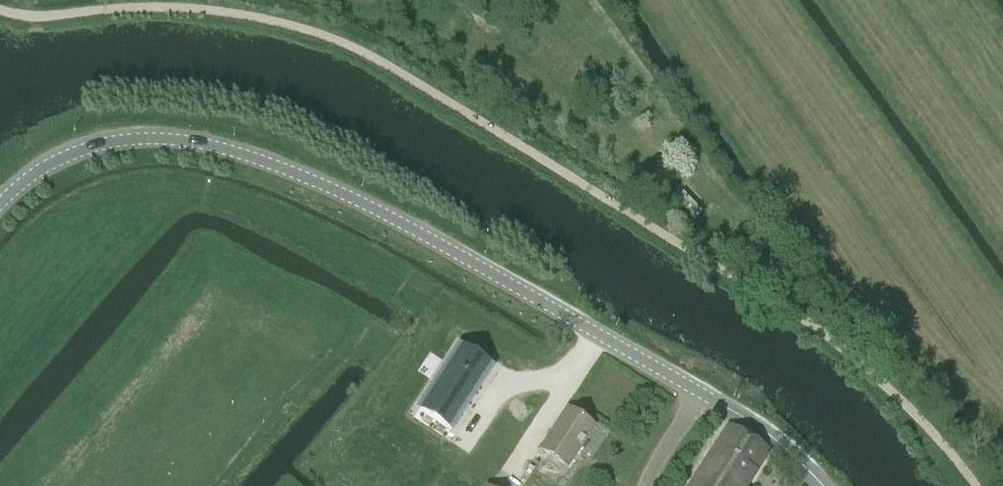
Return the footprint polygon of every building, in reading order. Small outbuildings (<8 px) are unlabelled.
[(683,192),(674,200),(694,221),(703,213),(683,192)] [(444,377),(400,438),(436,467),(481,404),(444,377)] [(568,468),(596,427),(568,409),(541,449),(568,468)] [(770,453),(731,428),(693,485),(749,485),(770,453)]
